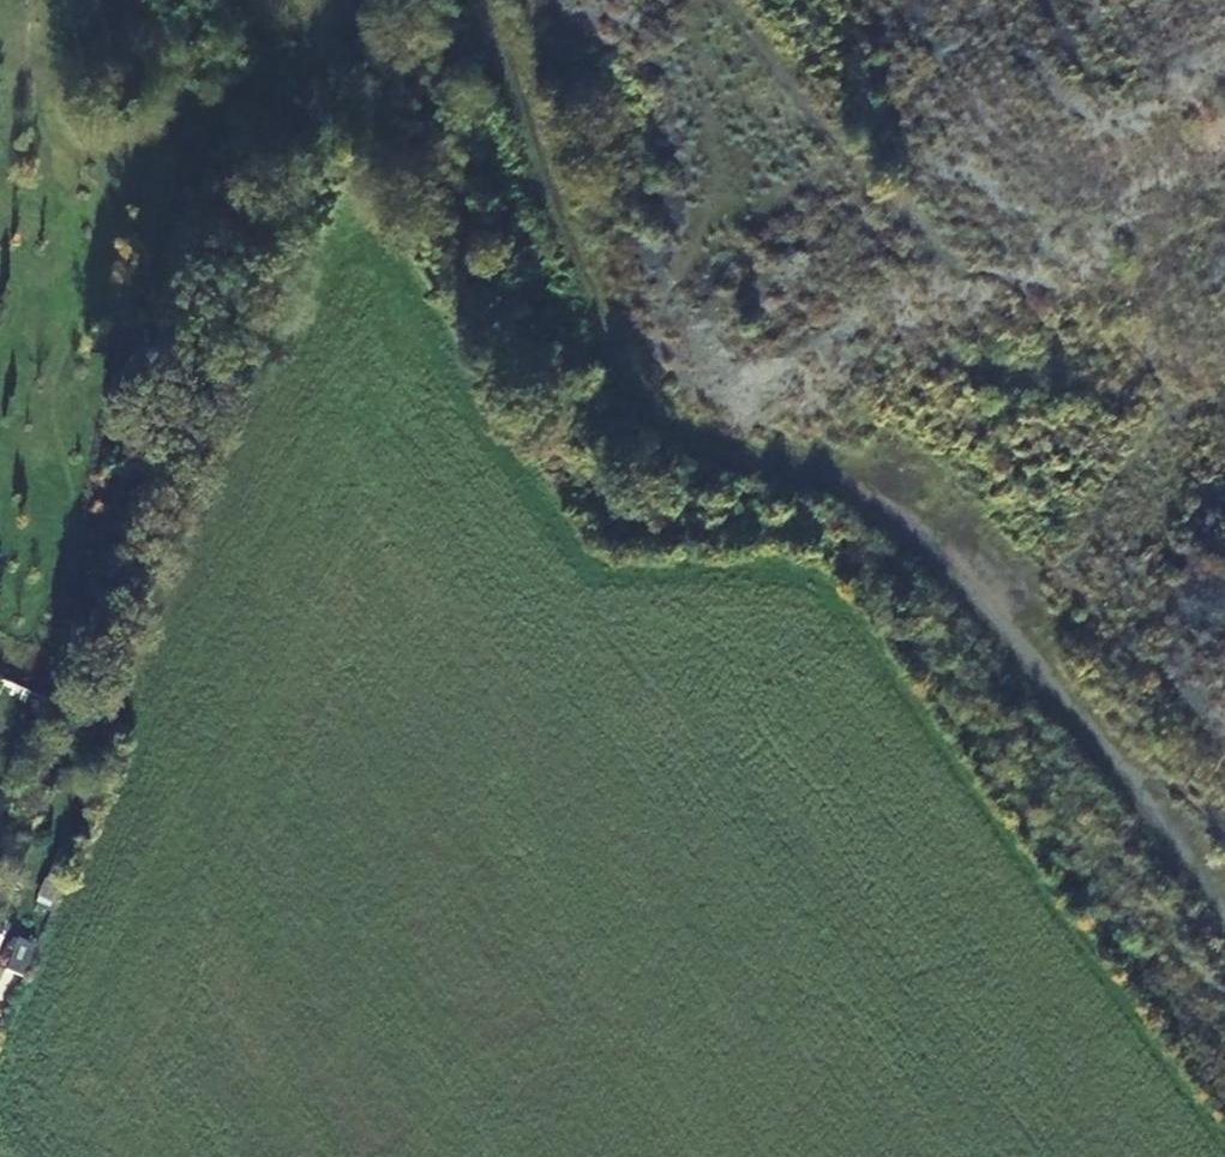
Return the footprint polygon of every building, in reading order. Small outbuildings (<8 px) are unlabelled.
[(25,978),(38,947),(23,941),(10,972),(25,978)]
